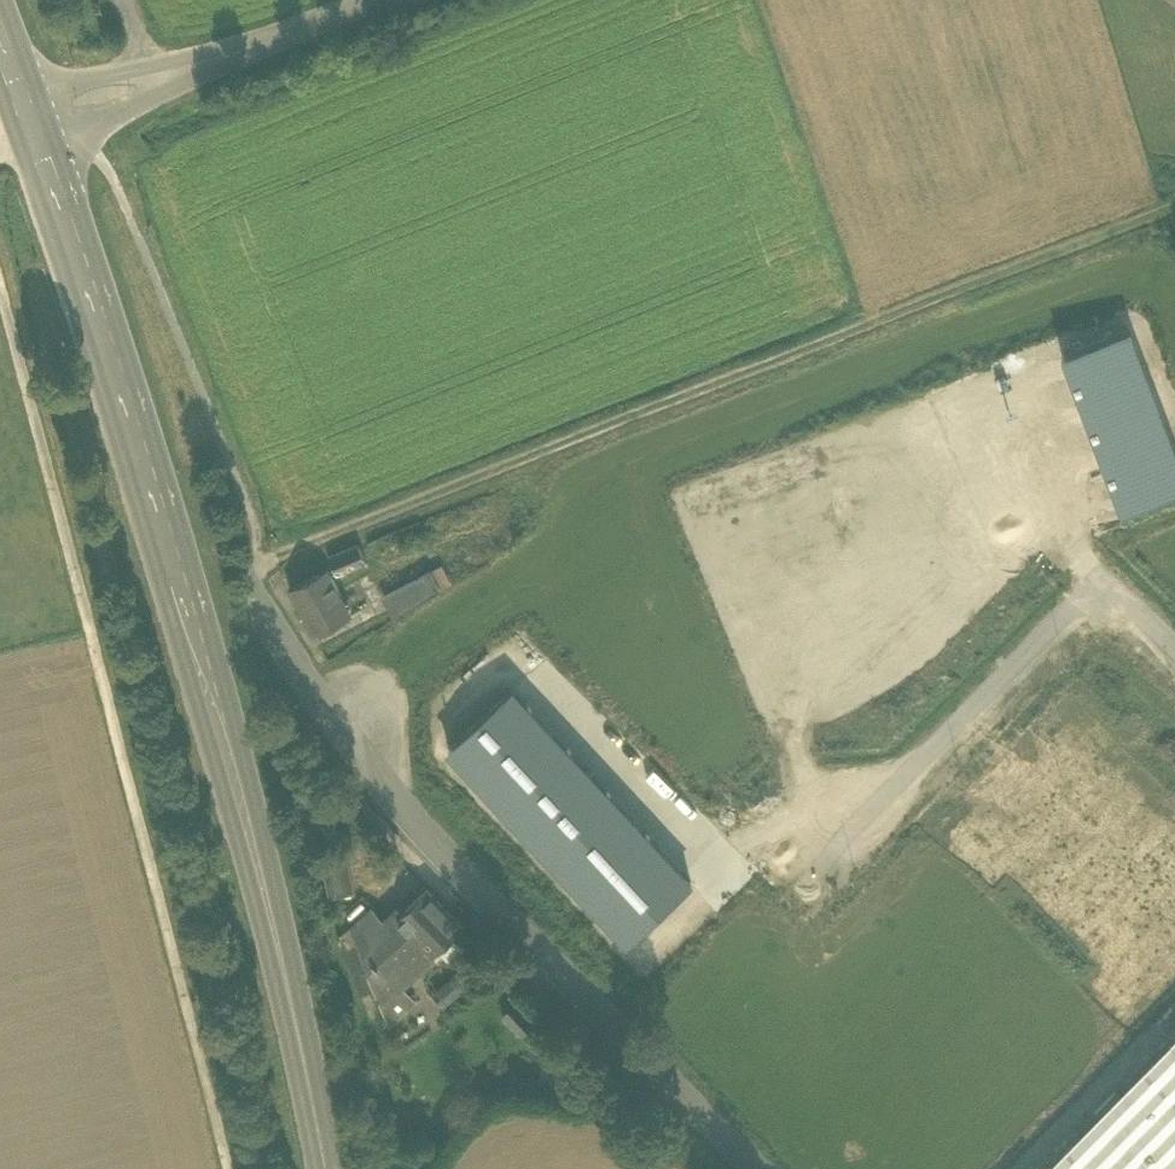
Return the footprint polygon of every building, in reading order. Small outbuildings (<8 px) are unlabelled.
[(1062,355),(1122,513),(1174,493),(1174,449),(1130,329),(1062,355)] [(359,542),(330,553),(338,574),(367,563),(359,542)] [(353,616),(340,589),(330,567),(290,588),(315,634),(353,616)] [(433,571),(416,581),(425,598),(443,588),(433,571)] [(396,614),(425,598),(416,581),(387,597),(396,614)] [(513,690),(449,750),(627,942),(692,882),(513,690)] [(320,857),(329,897),(355,892),(346,851),(320,857)] [(374,988),(389,1026),(415,1001),(400,985),(441,947),(455,934),(463,927),(427,889),(403,911),(398,906),(390,912),(391,913),(385,920),(372,906),(350,927),(356,943),(374,988)] [(464,944),(455,934),(441,947),(450,957),(464,944)] [(374,988),(356,943),(344,948),(362,993),(374,988)] [(435,993),(444,1003),(471,980),(462,970),(435,993)] [(522,1038),(529,1031),(508,1009),(501,1016),(522,1038)] [(1171,1039),(1043,1168),(1174,1168),(1174,1043),(1171,1039)]
